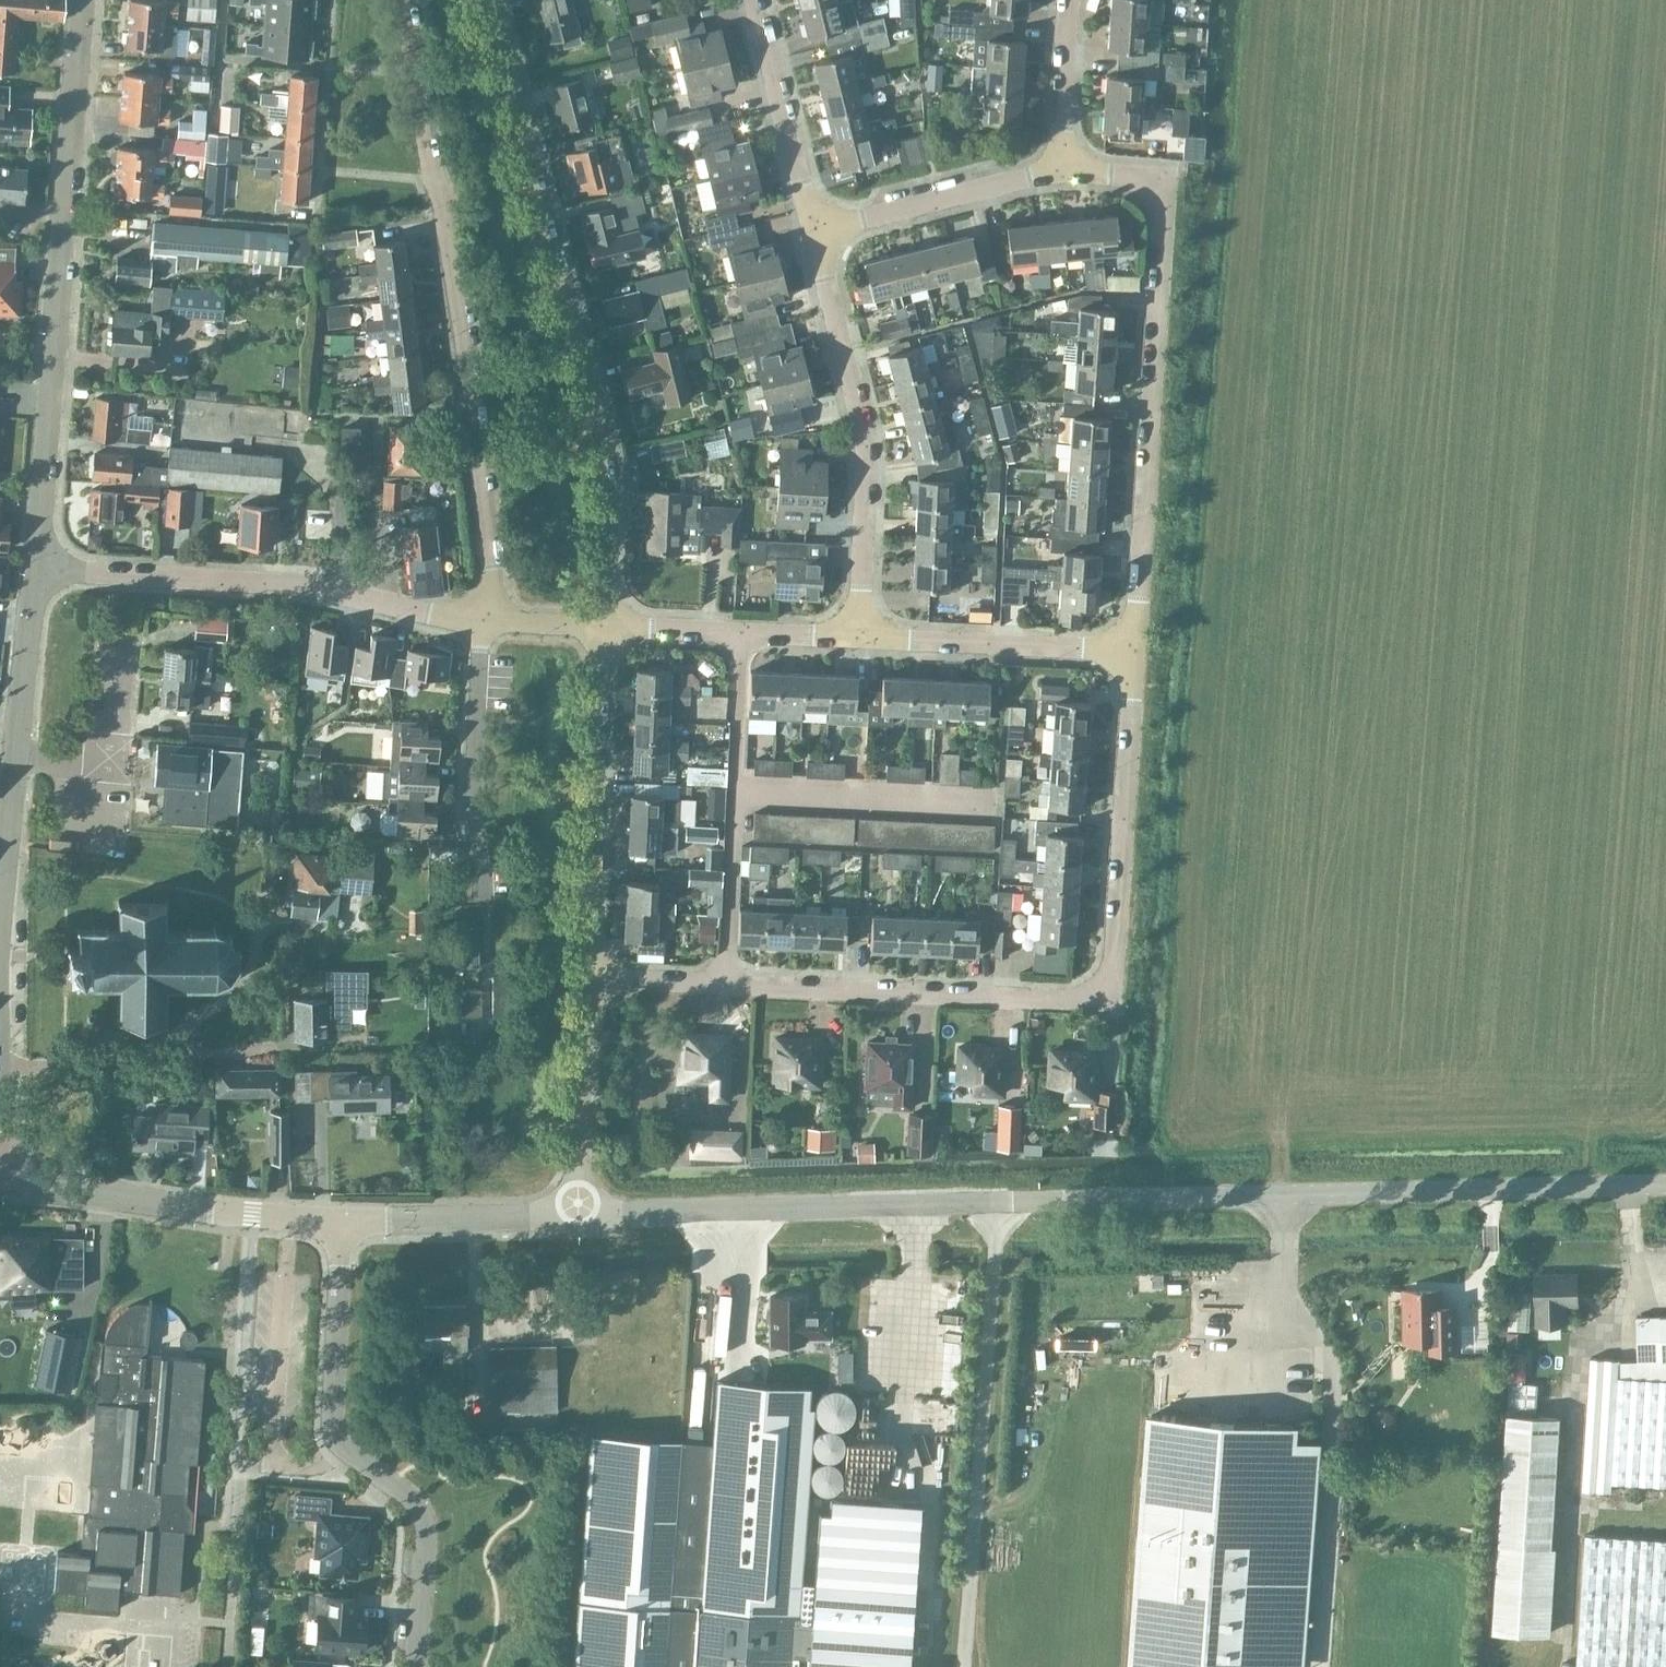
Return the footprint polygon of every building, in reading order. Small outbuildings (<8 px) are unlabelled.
[(15,75),(20,17),(65,21),(67,0),(0,0),(0,74),(15,75)] [(130,22),(165,24),(165,15),(178,15),(178,5),(166,4),(166,1),(157,0),(131,0),(130,22)] [(188,17),(213,20),(215,0),(190,0),(188,17)] [(250,3),(262,4),(262,3),(267,3),(266,24),(311,27),(312,16),(316,16),(317,0),(250,0),(250,3)] [(547,42),(562,38),(564,47),(582,42),(580,34),(581,33),(573,0),(537,0),(547,42)] [(631,11),(652,6),(651,0),(628,0),(631,11)] [(802,10),(839,1),(838,0),(799,0),(802,10)] [(802,10),(808,37),(825,33),(828,45),(861,37),(887,31),(884,17),(858,23),(852,0),(846,0),(839,2),(839,1),(802,10)] [(904,25),(916,22),(915,0),(902,0),(904,25)] [(949,23),(1013,27),(1014,14),(1027,15),(1028,0),(992,0),(991,5),(989,5),(984,9),(984,11),(950,9),(949,16),(949,23)] [(1110,21),(1148,24),(1148,23),(1150,0),(1112,0),(1110,21)] [(686,13),(652,21),(657,45),(676,41),(683,67),(727,57),(720,29),(707,33),(692,37),(689,25),(686,13)] [(1110,21),(1109,49),(1121,50),(1120,63),(1158,65),(1185,67),(1186,54),(1160,52),(1146,51),(1148,25),(1148,24),(1110,21)] [(165,24),(130,22),(128,45),(162,48),(161,54),(176,55),(178,24),(165,24)] [(945,23),(944,36),(975,38),(973,66),(1023,69),(1025,41),(1012,40),(1013,27),(949,23),(945,23)] [(247,42),(246,53),(264,54),(264,55),(309,58),(309,57),(313,58),(314,39),(310,39),(311,27),(266,24),(264,45),(258,44),(259,43),(247,42)] [(887,31),(861,37),(865,51),(890,45),(887,31)] [(897,34),(899,46),(918,43),(915,31),(897,34)] [(624,35),(604,39),(606,50),(627,45),(624,35)] [(851,53),(814,62),(821,89),(858,80),(851,53)] [(636,56),(610,63),(615,80),(641,74),(636,56)] [(727,57),(683,67),(690,95),(734,84),(727,57)] [(1107,75),(1105,103),(1156,106),(1157,96),(1143,95),(1144,77),(1158,78),(1158,65),(1120,63),(1119,76),(1107,75)] [(190,90),(209,92),(210,67),(184,66),(183,79),(191,80),(190,90)] [(973,66),(971,93),(985,94),(1021,96),(1023,69),(973,66)] [(125,73),(124,97),(160,100),(160,90),(171,91),(172,78),(160,77),(160,76),(125,73)] [(263,103),(316,107),(319,76),(291,73),(290,85),(264,83),(263,103)] [(858,80),(821,89),(828,116),(865,107),(861,92),(874,89),(874,86),(886,83),(884,74),(871,77),(858,80)] [(584,79),(553,87),(559,111),(557,112),(561,130),(594,121),(584,79)] [(9,87),(0,86),(0,140),(30,142),(32,109),(8,107),(9,87)] [(985,94),(984,121),(1020,124),(1021,96),(985,94)] [(160,100),(124,97),(122,120),(155,123),(156,121),(169,122),(170,109),(159,108),(160,100)] [(286,136),(314,139),(316,107),(263,103),(253,102),(253,114),(259,114),(258,116),(275,117),(275,121),(287,122),(286,136)] [(1105,103),(1103,131),(1140,133),(1141,116),(1155,117),(1156,106),(1105,103)] [(221,130),(232,131),(234,106),(222,105),(221,130)] [(865,107),(828,116),(835,143),(872,133),(883,131),(897,127),(895,118),(882,121),(881,119),(869,122),(865,107)] [(709,108),(666,118),(670,134),(697,127),(712,124),(709,108)] [(1190,109),(1175,108),(1173,136),(1188,137),(1190,109)] [(712,124),(697,127),(711,179),(755,168),(748,141),(735,144),(729,120),(712,124)] [(178,136),(205,139),(207,124),(180,121),(178,136)] [(569,172),(566,176),(569,185),(574,188),(577,188),(577,189),(588,186),(589,192),(622,184),(616,160),(625,158),(618,128),(597,133),(600,146),(568,153),(573,171),(569,172)] [(872,133),(835,143),(841,169),(878,160),(874,144),(885,141),(883,131),(872,133)] [(209,160),(225,162),(227,135),(211,134),(209,160)] [(922,135),(896,141),(902,168),(928,162),(922,135)] [(164,136),(162,152),(168,152),(180,153),(203,156),(206,156),(208,141),(204,141),(182,138),(164,136)] [(285,169),(312,171),(314,139),(286,136),(285,149),(271,148),(271,155),(259,154),(258,167),(274,168),(274,167),(285,168),(285,169)] [(155,151),(155,149),(121,146),(120,149),(118,149),(114,151),(113,159),(116,162),(119,162),(119,170),(154,173),(155,166),(166,167),(168,152),(162,152),(155,151)] [(223,180),(224,165),(209,164),(207,179),(223,180)] [(273,178),(274,168),(258,167),(257,177),(273,178)] [(720,217),(706,220),(710,234),(739,227),(733,203),(762,195),(755,168),(711,179),(720,217)] [(25,203),(26,198),(27,196),(28,189),(27,188),(28,171),(0,169),(0,200),(25,203)] [(309,203),(312,171),(285,169),(282,201),(309,203)] [(117,195),(149,197),(152,197),(165,198),(166,184),(153,183),(154,173),(119,170),(117,195)] [(613,206),(582,214),(586,228),(589,227),(591,236),(588,237),(589,240),(591,239),(598,267),(646,255),(636,213),(646,211),(640,189),(611,196),(613,206)] [(173,196),(172,213),(202,215),(203,198),(173,196)] [(220,213),(221,197),(206,196),(205,211),(220,213)] [(256,217),(280,220),(281,207),(258,204),(256,217)] [(1117,215),(1089,217),(1097,289),(1106,288),(1103,254),(1133,251),(1131,229),(1118,230),(1117,215)] [(1089,217),(1062,220),(1066,258),(1084,256),(1087,290),(1097,289),(1089,217)] [(1062,220),(1035,223),(1039,261),(1040,272),(1041,287),(1051,286),(1049,259),(1066,258),(1062,220)] [(248,263),(284,267),(284,264),(287,265),(290,234),(152,221),(151,254),(179,257),(179,255),(183,256),(183,257),(217,260),(217,259),(248,262),(248,263)] [(1039,261),(1035,223),(1008,226),(1012,264),(1039,261)] [(739,227),(710,234),(713,248),(727,244),(737,281),(781,270),(774,243),(745,250),(739,227)] [(323,234),(325,247),(357,243),(355,230),(323,234)] [(945,242),(954,279),(980,272),(982,280),(998,276),(990,248),(975,252),(971,235),(945,242)] [(379,265),(362,267),(363,274),(411,269),(410,258),(412,258),(414,255),(413,244),(410,242),(408,243),(408,241),(377,245),(379,265)] [(927,285),(954,279),(945,242),(918,249),(927,285)] [(901,292),(927,285),(918,249),(891,255),(900,292),(901,292)] [(179,257),(151,254),(150,260),(118,257),(115,281),(151,285),(152,268),(177,271),(179,257)] [(883,339),(910,332),(903,303),(904,303),(901,292),(900,292),(891,255),(865,262),(869,279),(855,282),(860,302),(890,295),(896,318),(879,322),(883,339)] [(18,314),(21,279),(13,278),(14,263),(0,261),(0,313),(18,314)] [(638,291),(604,299),(611,324),(644,316),(647,329),(666,324),(658,294),(691,286),(687,268),(636,280),(638,291)] [(411,269),(363,274),(364,283),(381,281),(383,300),(414,296),(411,269)] [(745,313),(714,320),(719,339),(735,335),(766,327),(776,325),(772,307),(770,308),(768,302),(788,297),(781,270),(737,281),(745,313)] [(1030,273),(1032,288),(1041,287),(1040,272),(1030,273)] [(1139,286),(1138,275),(1114,277),(1115,288),(1139,286)] [(321,301),(336,300),(333,278),(318,280),(321,301)] [(173,285),(170,314),(224,321),(227,292),(173,285)] [(950,307),(960,305),(957,290),(947,292),(950,307)] [(1052,319),(1051,332),(1065,333),(1077,334),(1115,336),(1117,309),(1101,308),(1101,296),(1081,294),(1069,297),(1068,310),(1079,311),(1078,321),(1052,319)] [(414,296),(383,300),(385,318),(368,320),(369,330),(418,324),(414,296)] [(903,303),(910,332),(921,329),(914,301),(904,303),(903,303)] [(116,310),(112,352),(150,356),(151,340),(169,342),(172,316),(154,314),(154,316),(145,315),(145,313),(116,310)] [(418,324),(369,330),(370,339),(388,337),(390,355),(421,352),(418,324)] [(766,327),(735,335),(741,362),(756,358),(763,384),(807,372),(800,345),(772,352),(766,327)] [(992,332),(972,331),(979,355),(991,356),(992,332)] [(1065,333),(1063,360),(1075,361),(1113,364),(1115,336),(1077,334),(1065,333)] [(323,352),(337,352),(339,335),(325,334),(323,352)] [(955,347),(960,365),(974,361),(970,343),(955,347)] [(658,362),(625,371),(631,397),(664,388),(667,403),(691,397),(679,345),(655,351),(658,362)] [(895,381),(930,372),(943,369),(941,358),(927,362),(923,346),(888,355),(895,381)] [(421,352),(390,355),(392,374),(376,376),(377,385),(424,379),(421,352)] [(1062,370),(1063,360),(1048,359),(1048,369),(1062,370)] [(974,361),(960,365),(965,382),(979,379),(974,361)] [(1113,364),(1075,361),(1073,389),(1064,389),(1063,402),(1094,404),(1095,390),(1111,391),(1113,364)] [(807,372),(763,384),(775,433),(804,426),(799,404),(814,400),(807,372)] [(930,372),(895,381),(902,408),(937,399),(950,396),(946,384),(933,387),(930,372)] [(234,401),(235,378),(215,376),(213,400),(234,401)] [(424,379),(377,385),(378,394),(395,392),(398,411),(427,407),(424,379)] [(969,399),(974,418),(988,415),(983,396),(969,399)] [(98,399),(94,437),(126,440),(129,402),(98,399)] [(937,399),(902,408),(909,435),(944,426),(937,399)] [(1094,404),(1063,402),(1062,416),(1072,416),(1070,444),(1108,446),(1109,418),(1093,417),(1094,404)] [(988,415),(974,418),(979,435),(993,431),(988,415)] [(996,422),(1000,437),(1017,433),(1013,417),(996,422)] [(933,457),(936,468),(963,465),(956,438),(947,440),(944,426),(909,435),(916,462),(933,457)] [(345,452),(361,452),(361,427),(345,427),(345,452)] [(393,472),(421,473),(423,431),(394,430),(393,472)] [(724,435),(701,437),(702,457),(725,456),(724,435)] [(782,436),(779,486),(825,489),(827,460),(797,458),(798,437),(782,436)] [(1057,443),(1043,442),(1042,451),(1057,452),(1057,443)] [(1108,446),(1070,444),(1068,471),(1106,473),(1108,446)] [(167,482),(278,493),(281,457),(171,446),(167,482)] [(97,452),(94,477),(167,485),(169,466),(132,463),(133,456),(97,452)] [(917,506),(953,507),(964,507),(965,482),(966,464),(963,465),(936,468),(936,479),(918,478),(917,506)] [(1106,473),(1068,471),(1066,498),(1104,500),(1106,473)] [(92,489),(90,517),(112,519),(113,524),(119,524),(122,520),(124,520),(125,517),(127,495),(146,497),(145,506),(159,507),(161,486),(103,480),(102,490),(92,489)] [(387,483),(387,510),(404,510),(405,483),(387,483)] [(779,486),(777,514),(823,517),(825,489),(779,486)] [(1039,496),(1054,497),(1055,487),(1039,486),(1039,496)] [(193,490),(169,488),(166,524),(191,526),(193,490)] [(985,490),(984,508),(999,509),(1000,491),(985,490)] [(722,544),(741,545),(741,538),(742,506),(700,504),(700,494),(649,491),(648,522),(650,522),(649,550),(699,552),(700,528),(723,530),(722,544)] [(1050,523),(1048,537),(1051,538),(1051,537),(1086,539),(1087,526),(1102,527),(1104,500),(1066,498),(1056,497),(1055,508),(1053,508),(1052,523),(1050,523)] [(8,550),(10,524),(3,524),(1,524),(2,498),(0,498),(0,549),(8,550)] [(239,545),(273,548),(275,530),(278,530),(280,507),(242,504),(239,545)] [(401,528),(404,555),(410,555),(414,595),(443,592),(434,506),(411,508),(413,527),(401,528)] [(917,506),(916,533),(952,535),(962,535),(962,523),(952,523),(953,507),(917,506)] [(999,509),(984,508),(984,527),(998,528),(999,509)] [(916,533),(915,561),(951,562),(952,535),(916,533)] [(1054,579),(1099,582),(1100,554),(1086,553),(1086,539),(1051,537),(1051,538),(1050,551),(1062,552),(1061,564),(1048,563),(1048,568),(1034,567),(1034,578),(1053,579),(1054,579)] [(740,565),(763,566),(764,558),(778,559),(776,596),(818,598),(820,560),(805,559),(806,542),(741,538),(741,545),(740,565)] [(983,544),(982,564),(997,564),(998,545),(983,544)] [(951,562),(915,561),(914,589),(950,590),(951,562)] [(997,564),(982,564),(981,581),(996,582),(997,564)] [(1003,566),(1003,575),(1019,576),(1019,567),(1003,566)] [(1029,594),(1030,577),(1019,576),(1003,575),(1002,602),(1023,603),(1023,594),(1029,594)] [(1054,579),(1053,579),(1053,588),(1061,588),(1059,624),(1081,625),(1082,608),(1097,609),(1099,582),(1054,579)] [(211,633),(229,634),(230,619),(199,617),(198,639),(211,640),(211,633)] [(345,679),(349,645),(335,643),(336,630),(312,627),(307,666),(319,667),(318,676),(345,679)] [(392,678),(394,656),(397,637),(372,634),(370,647),(356,645),(352,670),(351,680),(378,684),(379,676),(391,677),(392,678)] [(168,648),(165,676),(213,680),(214,672),(215,655),(216,646),(195,644),(194,650),(168,648)] [(407,658),(394,656),(392,678),(391,677),(390,685),(405,687),(407,674),(448,679),(452,650),(439,646),(437,652),(408,648),(407,658)] [(638,669),(637,692),(691,694),(692,685),(672,684),(673,670),(638,669)] [(777,674),(751,673),(750,719),(776,720),(777,674)] [(777,674),(776,720),(802,721),(802,709),(803,675),(777,674)] [(802,709),(828,710),(829,676),(803,675),(802,709)] [(213,680),(165,676),(163,706),(210,710),(212,689),(213,682),(213,680)] [(829,676),(828,710),(854,711),(855,677),(829,676)] [(908,711),(909,678),(883,677),(882,691),(869,690),(868,725),(892,726),(893,711),(908,711)] [(909,678),(908,711),(934,712),(935,679),(909,678)] [(962,680),(935,679),(934,712),(935,712),(934,726),(945,727),(946,713),(960,713),(962,680)] [(988,681),(962,680),(960,713),(987,714),(988,681)] [(1054,713),(1053,727),(1089,730),(1090,703),(1068,701),(1069,686),(1042,685),(1040,712),(1054,713)] [(637,692),(635,719),(670,721),(671,703),(691,704),(691,694),(637,692)] [(1011,707),(1010,724),(1024,725),(1025,708),(1011,707)] [(635,719),(634,747),(688,750),(688,747),(689,741),(669,740),(670,721),(635,719)] [(400,760),(427,762),(439,762),(440,738),(428,737),(429,723),(394,720),(393,736),(401,736),(400,759),(400,760)] [(190,721),(188,741),(245,745),(246,725),(190,721)] [(1024,725),(1010,724),(1009,742),(1022,743),(1024,725)] [(1087,756),(1089,730),(1053,727),(1051,753),(1051,754),(1087,756)] [(159,743),(156,784),(168,784),(166,815),(181,816),(180,822),(207,824),(207,821),(217,822),(217,825),(240,827),(246,751),(213,749),(213,747),(159,743)] [(634,747),(633,770),(664,771),(668,771),(668,758),(677,759),(688,759),(688,750),(634,747)] [(1049,780),(1085,783),(1087,756),(1051,754),(1051,753),(1040,752),(1039,765),(1050,765),(1049,780)] [(940,782),(958,783),(958,769),(959,769),(959,754),(941,753),(940,782)] [(384,771),(382,797),(390,798),(390,796),(398,797),(398,798),(425,799),(437,800),(439,775),(426,774),(427,762),(400,760),(400,759),(392,758),(391,772),(384,771)] [(755,773),(773,774),(774,760),(756,759),(755,773)] [(1007,759),(1006,777),(1020,778),(1021,760),(1007,759)] [(774,760),(773,774),(792,775),(792,761),(774,760)] [(808,775),(826,776),(827,762),(809,761),(808,775)] [(827,762),(826,776),(844,777),(845,764),(827,762)] [(687,766),(688,781),(715,781),(715,765),(687,766)] [(888,779),(905,780),(906,766),(889,765),(888,779)] [(906,766),(905,780),(924,781),(925,767),(906,766)] [(376,795),(377,770),(362,769),(361,794),(376,795)] [(977,769),(959,769),(958,769),(958,783),(976,783),(977,769)] [(1020,778),(1006,777),(1005,795),(1019,796),(1020,778)] [(1047,807),(1046,819),(1056,820),(1057,808),(1083,810),(1085,783),(1049,780),(1047,807)] [(626,800),(626,808),(628,810),(631,810),(630,823),(678,824),(679,796),(662,796),(662,795),(631,794),(631,798),(628,798),(626,800)] [(383,815),(382,828),(386,833),(397,833),(397,836),(435,838),(436,813),(424,812),(425,799),(398,798),(398,797),(390,796),(390,798),(389,812),(387,811),(383,815)] [(1006,800),(1004,812),(1023,817),(1026,804),(1006,800)] [(1043,817),(1043,803),(1029,802),(1029,817),(1043,817)] [(1080,811),(1080,829),(1096,830),(1096,811),(1080,811)] [(754,834),(754,839),(766,839),(767,813),(755,812),(754,834)] [(767,813),(766,839),(779,840),(780,813),(767,813)] [(780,813),(779,840),(791,841),(793,814),(780,813)] [(793,814),(791,841),(804,841),(805,815),(793,814)] [(805,815),(804,841),(816,842),(818,815),(805,815)] [(818,815),(816,842),(829,843),(830,816),(818,815)] [(830,816),(829,843),(841,843),(843,817),(830,816)] [(843,817),(841,843),(854,844),(855,817),(843,817)] [(859,817),(858,843),(870,844),(872,818),(859,817)] [(872,818),(870,844),(883,845),(884,818),(872,818)] [(884,818),(883,845),(895,845),(897,819),(884,818)] [(1026,818),(1025,828),(1039,829),(1039,832),(1046,832),(1045,844),(1044,860),(1079,862),(1081,836),(1055,834),(1056,820),(1046,819),(1030,818),(1026,818)] [(897,819),(895,845),(907,846),(909,820),(897,819)] [(909,820),(907,846),(920,847),(921,820),(909,820)] [(921,820),(920,847),(932,848),(934,821),(921,820)] [(934,821),(932,848),(945,848),(946,822),(934,821)] [(946,822),(945,848),(957,849),(958,822),(946,822)] [(958,822),(957,849),(969,850),(971,823),(958,822)] [(630,823),(629,851),(660,853),(660,852),(677,853),(678,824),(630,823)] [(971,823),(969,850),(982,850),(983,824),(971,823)] [(983,824),(982,850),(994,851),(996,824),(983,824)] [(687,840),(717,841),(717,828),(687,827),(687,840)] [(1002,839),(1000,857),(1015,858),(1016,840),(1002,839)] [(751,860),(769,861),(769,847),(752,846),(751,860)] [(769,847),(769,861),(787,862),(788,848),(769,847)] [(803,862),(822,863),(822,849),(804,848),(803,862)] [(292,915),(339,919),(341,892),(373,895),(375,853),(334,849),(332,857),(298,854),(292,915)] [(822,849),(822,863),(840,864),(840,850),(822,849)] [(884,867),(902,867),(903,854),(885,853),(884,867)] [(903,854),(902,867),(920,868),(921,854),(903,854)] [(937,869),(955,870),(955,856),(937,855),(937,869)] [(955,856),(955,870),(973,871),(973,857),(955,856)] [(1015,858),(1000,857),(999,875),(1013,876),(1015,858)] [(1044,860),(1042,886),(1078,889),(1079,862),(1044,860)] [(680,885),(705,886),(705,872),(681,871),(680,885)] [(627,900),(626,910),(676,913),(676,904),(658,903),(659,883),(628,882),(628,884),(625,884),(622,886),(622,897),(624,899),(627,900)] [(1042,886),(1040,912),(1076,915),(1078,889),(1042,886)] [(999,891),(998,909),(1011,910),(1012,892),(999,891)] [(740,908),(739,944),(765,945),(767,909),(767,896),(753,896),(753,909),(740,908)] [(767,909),(765,945),(791,946),(793,911),(794,898),(767,896),(767,909)] [(169,1022),(166,1018),(166,987),(187,988),(187,992),(192,992),(193,987),(211,988),(210,992),(215,992),(215,988),(227,982),(231,986),(235,983),(231,979),(237,973),(243,973),(243,968),(239,968),(240,956),(243,956),(243,951),(239,951),(232,941),(235,938),(232,936),(229,939),(216,934),(217,929),(211,929),(211,933),(193,932),(193,928),(188,928),(188,932),(168,931),(168,908),(172,905),(168,901),(164,905),(125,905),(120,899),(116,902),(120,906),(120,932),(111,931),(111,927),(106,927),(106,931),(95,930),(95,926),(91,926),(91,931),(83,930),(80,927),(77,931),(79,933),(79,947),(72,947),(67,942),(64,945),(69,951),(69,966),(64,970),(67,973),(73,968),(79,968),(78,983),(76,984),(78,988),(83,986),(90,986),(90,991),(94,991),(94,986),(105,986),(105,990),(109,990),(109,987),(120,987),(119,1018),(116,1022),(118,1024),(123,1020),(162,1021),(167,1025),(169,1022)] [(819,912),(820,907),(806,907),(806,911),(793,911),(791,946),(818,947),(819,912)] [(819,912),(818,947),(844,948),(846,908),(832,908),(832,912),(819,912)] [(885,915),(859,914),(858,938),(871,939),(871,949),(898,951),(899,915),(899,908),(885,908),(885,915)] [(1011,910),(998,909),(995,954),(1008,955),(1011,910)] [(676,913),(626,910),(626,922),(622,922),(621,923),(620,934),(622,935),(625,936),(625,939),(639,939),(638,952),(665,953),(665,938),(656,938),(657,921),(675,922),(676,913)] [(939,917),(926,917),(925,952),(951,953),(953,918),(953,911),(939,910),(939,917)] [(966,918),(953,918),(951,953),(978,954),(980,912),(966,912),(966,918)] [(1076,915),(1040,912),(1039,939),(1035,939),(1034,949),(1055,951),(1056,940),(1074,941),(1076,915)] [(899,915),(898,951),(925,952),(926,917),(899,915)] [(480,924),(469,927),(472,958),(485,959),(480,924)] [(327,1000),(295,1000),(295,1039),(329,1039),(329,1027),(352,1027),(351,990),(369,990),(369,971),(326,971),(327,1000)] [(510,977),(496,978),(496,1022),(511,1022),(510,977)] [(457,1016),(482,1016),(482,990),(457,990),(457,1016)] [(680,1066),(679,1081),(698,1082),(698,1079),(711,1080),(710,1098),(727,1099),(729,1050),(730,1035),(715,1034),(684,1033),(683,1066),(680,1066)] [(776,1037),(774,1083),(820,1085),(821,1054),(806,1053),(807,1038),(776,1037)] [(869,1042),(867,1089),(897,1089),(896,1106),(896,1108),(913,1109),(915,1044),(869,1042)] [(1004,1063),(988,1062),(989,1047),(959,1046),(958,1082),(973,1082),(972,1094),(1003,1095),(1004,1063)] [(1051,1050),(1049,1086),(1065,1086),(1065,1096),(1094,1098),(1093,1126),(1116,1127),(1117,1093),(1094,1092),(1096,1066),(1080,1066),(1081,1051),(1051,1050)] [(281,1096),(280,1069),(222,1070),(217,1076),(217,1097),(281,1096)] [(296,1072),(298,1100),(330,1099),(331,1112),(390,1109),(389,1074),(332,1077),(332,1071),(296,1072)] [(137,1116),(134,1149),(155,1151),(155,1155),(163,1155),(163,1152),(191,1155),(192,1145),(206,1146),(210,1110),(159,1105),(158,1118),(137,1116)] [(1021,1106),(999,1105),(998,1130),(997,1148),(1019,1149),(1021,1106)] [(290,1111),(270,1111),(270,1163),(290,1163),(290,1111)] [(912,1117),(911,1154),(933,1155),(935,1118),(912,1117)] [(740,1158),(741,1131),(692,1129),(691,1156),(740,1158)] [(809,1129),(808,1148),(831,1149),(832,1130),(809,1129)] [(1092,1137),(1091,1153),(1117,1154),(1118,1138),(1113,1138),(1113,1131),(1094,1130),(1094,1137),(1092,1137)] [(855,1159),(875,1161),(877,1149),(856,1147),(855,1159)] [(871,1396),(925,1402),(937,1281),(925,1280),(931,1220),(894,1216),(888,1271),(867,1269),(862,1315),(877,1317),(875,1338),(894,1340),(893,1352),(899,1352),(896,1377),(918,1379),(918,1388),(905,1386),(904,1392),(872,1389),(871,1396)] [(12,1300),(12,1293),(36,1294),(36,1290),(83,1290),(83,1239),(50,1239),(50,1238),(0,1238),(0,1300),(12,1300)] [(1180,1265),(1172,1265),(1172,1274),(1180,1274),(1180,1265)] [(1578,1275),(1536,1276),(1537,1306),(1540,1306),(1540,1325),(1566,1325),(1566,1306),(1579,1305),(1578,1275)] [(1511,1285),(1509,1329),(1531,1330),(1533,1286),(1511,1285)] [(1430,1343),(1430,1354),(1459,1353),(1457,1308),(1442,1309),(1441,1291),(1405,1292),(1407,1344),(1430,1343)] [(58,1552),(55,1591),(86,1593),(85,1607),(119,1609),(121,1589),(179,1594),(184,1530),(193,1531),(194,1512),(187,1504),(185,1503),(189,1462),(199,1463),(207,1360),(162,1356),(147,1355),(152,1298),(150,1298),(150,1303),(139,1304),(128,1307),(119,1313),(112,1321),(107,1331),(105,1342),(100,1341),(100,1343),(102,1343),(90,1483),(91,1483),(89,1515),(85,1515),(81,1554),(58,1552)] [(806,1340),(832,1340),(832,1314),(812,1314),(812,1316),(806,1316),(806,1298),(773,1298),(773,1306),(772,1306),(769,1311),(769,1316),(770,1320),(772,1325),(773,1325),(773,1344),(806,1345),(806,1340)] [(425,1306),(425,1334),(452,1334),(453,1353),(468,1353),(467,1305),(425,1306)] [(1665,1360),(1665,1315),(1637,1316),(1638,1359),(1638,1361),(1665,1360)] [(71,1390),(82,1335),(47,1328),(36,1383),(71,1390)] [(180,1341),(180,1342),(181,1344),(182,1345),(183,1346),(184,1347),(185,1348),(187,1348),(188,1348),(190,1348),(191,1348),(193,1347),(195,1346),(196,1345),(196,1344),(197,1342),(197,1341),(198,1339),(197,1338),(197,1336),(196,1335),(195,1334),(194,1333),(193,1332),(191,1331),(189,1331),(187,1331),(186,1331),(184,1333),(182,1334),(181,1335),(181,1337),(180,1341)] [(493,1414),(558,1412),(556,1346),(491,1348),(493,1414)] [(1507,1391),(1527,1392),(1529,1352),(1509,1351),(1507,1391)] [(1638,1361),(1620,1361),(1620,1360),(1592,1358),(1584,1490),(1612,1492),(1612,1483),(1665,1486),(1665,1360),(1638,1361)] [(574,1666),(790,1666),(810,1385),(718,1378),(714,1443),(591,1434),(576,1643),(574,1666)] [(1500,1546),(1553,1549),(1562,1418),(1509,1415),(1500,1546)] [(1134,1666),(1278,1666),(1293,1486),(1320,1488),(1323,1447),(1296,1444),(1297,1429),(1155,1417),(1148,1494),(1146,1521),(1146,1525),(1141,1525),(1141,1534),(1145,1535),(1140,1599),(1137,1626),(1134,1666)] [(344,1576),(344,1578),(347,1578),(347,1576),(357,1577),(359,1546),(366,1547),(368,1518),(330,1515),(332,1498),(298,1495),(297,1517),(320,1519),(317,1556),(324,1557),(322,1574),(344,1576)] [(913,1617),(915,1591),(915,1587),(921,1503),(831,1497),(830,1512),(820,1511),(815,1580),(808,1666),(909,1666),(913,1617)] [(1587,1537),(1577,1666),(1563,1665),(1563,1666),(1665,1666),(1665,1542),(1587,1537)] [(367,1619),(354,1618),(355,1598),(329,1596),(328,1616),(319,1615),(317,1648),(364,1651),(365,1648),(369,1644),(371,1638),(371,1633),(370,1627),(367,1622),(367,1619)] [(263,1655),(264,1641),(251,1640),(250,1654),(263,1655)]
